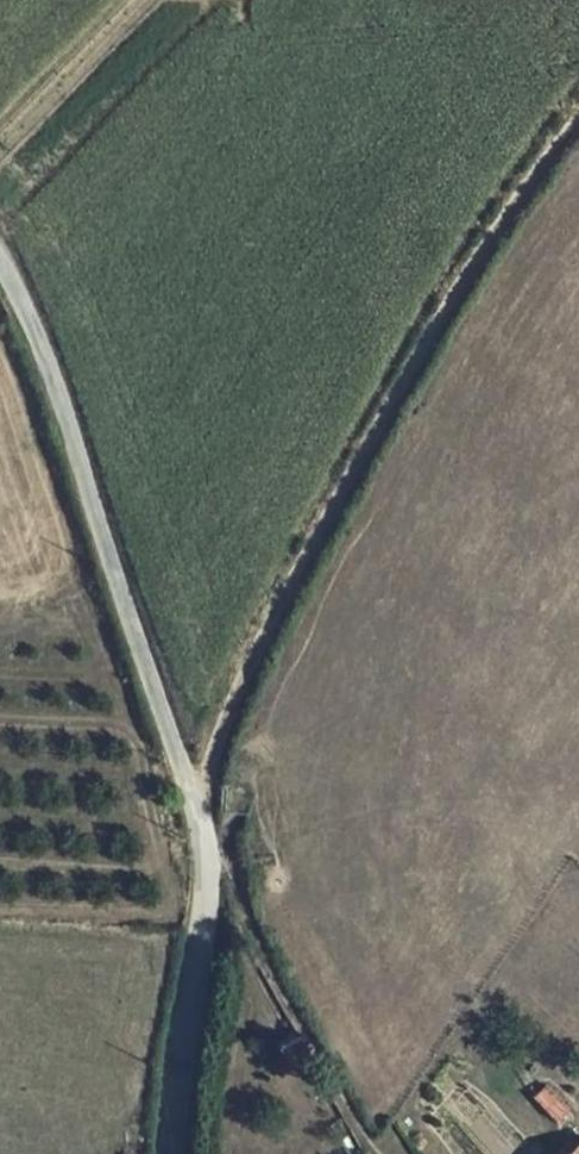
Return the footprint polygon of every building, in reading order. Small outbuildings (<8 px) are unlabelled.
[(295,1057),(314,1047),(296,1014),(277,1024),(295,1057)] [(567,1153),(578,1153),(578,1143),(567,1153)]
